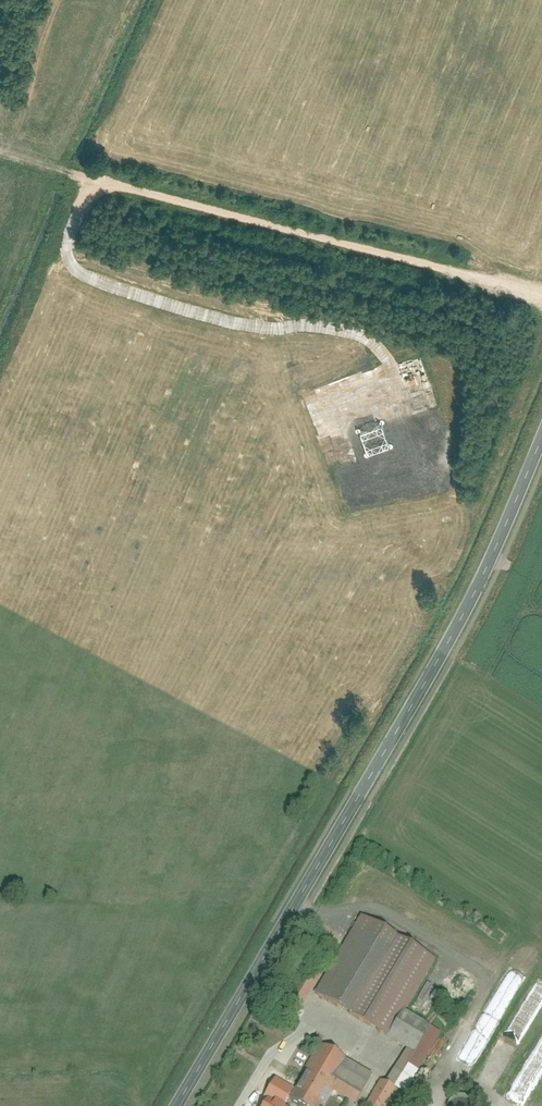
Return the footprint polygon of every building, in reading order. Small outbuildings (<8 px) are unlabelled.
[(321,974),(309,994),(402,1049),(410,1054),(428,1025),(402,1010),(432,959),(356,914),(321,974)] [(410,1054),(402,1049),(384,1080),(404,1091),(439,1031),(428,1025),(410,1054)] [(304,1105),(318,1105),(328,1088),(353,1102),(370,1073),(315,1042),(285,1095),(304,1105)] [(498,1069),(502,1071),(513,1051),(508,1049),(505,1055),(504,1054),(500,1062),(492,1058),(483,1074),(492,1078),(498,1069)] [(377,1076),(361,1105),(395,1105),(404,1091),(384,1080),(377,1076)]
